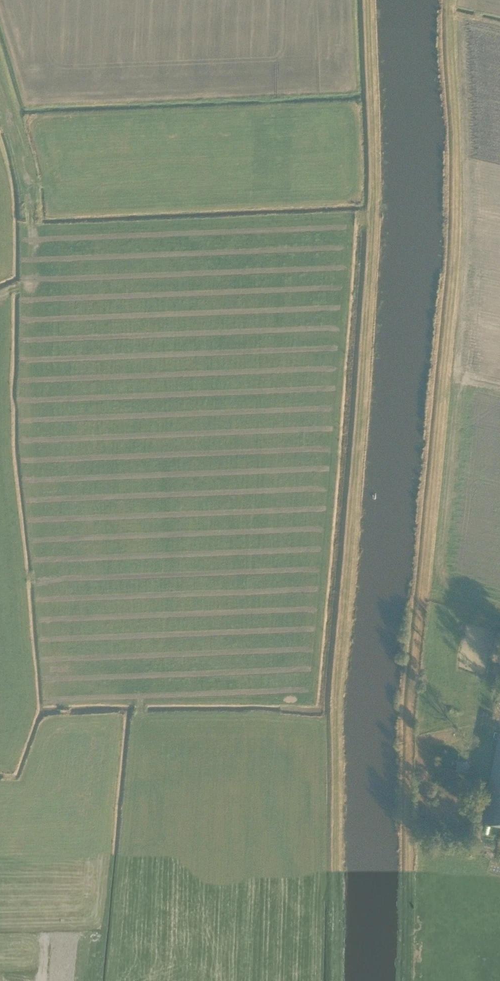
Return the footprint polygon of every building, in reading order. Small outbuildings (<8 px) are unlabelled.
[(499,733),(482,820),(499,823),(499,733)] [(457,759),(456,769),(466,771),(468,761),(457,759)]
